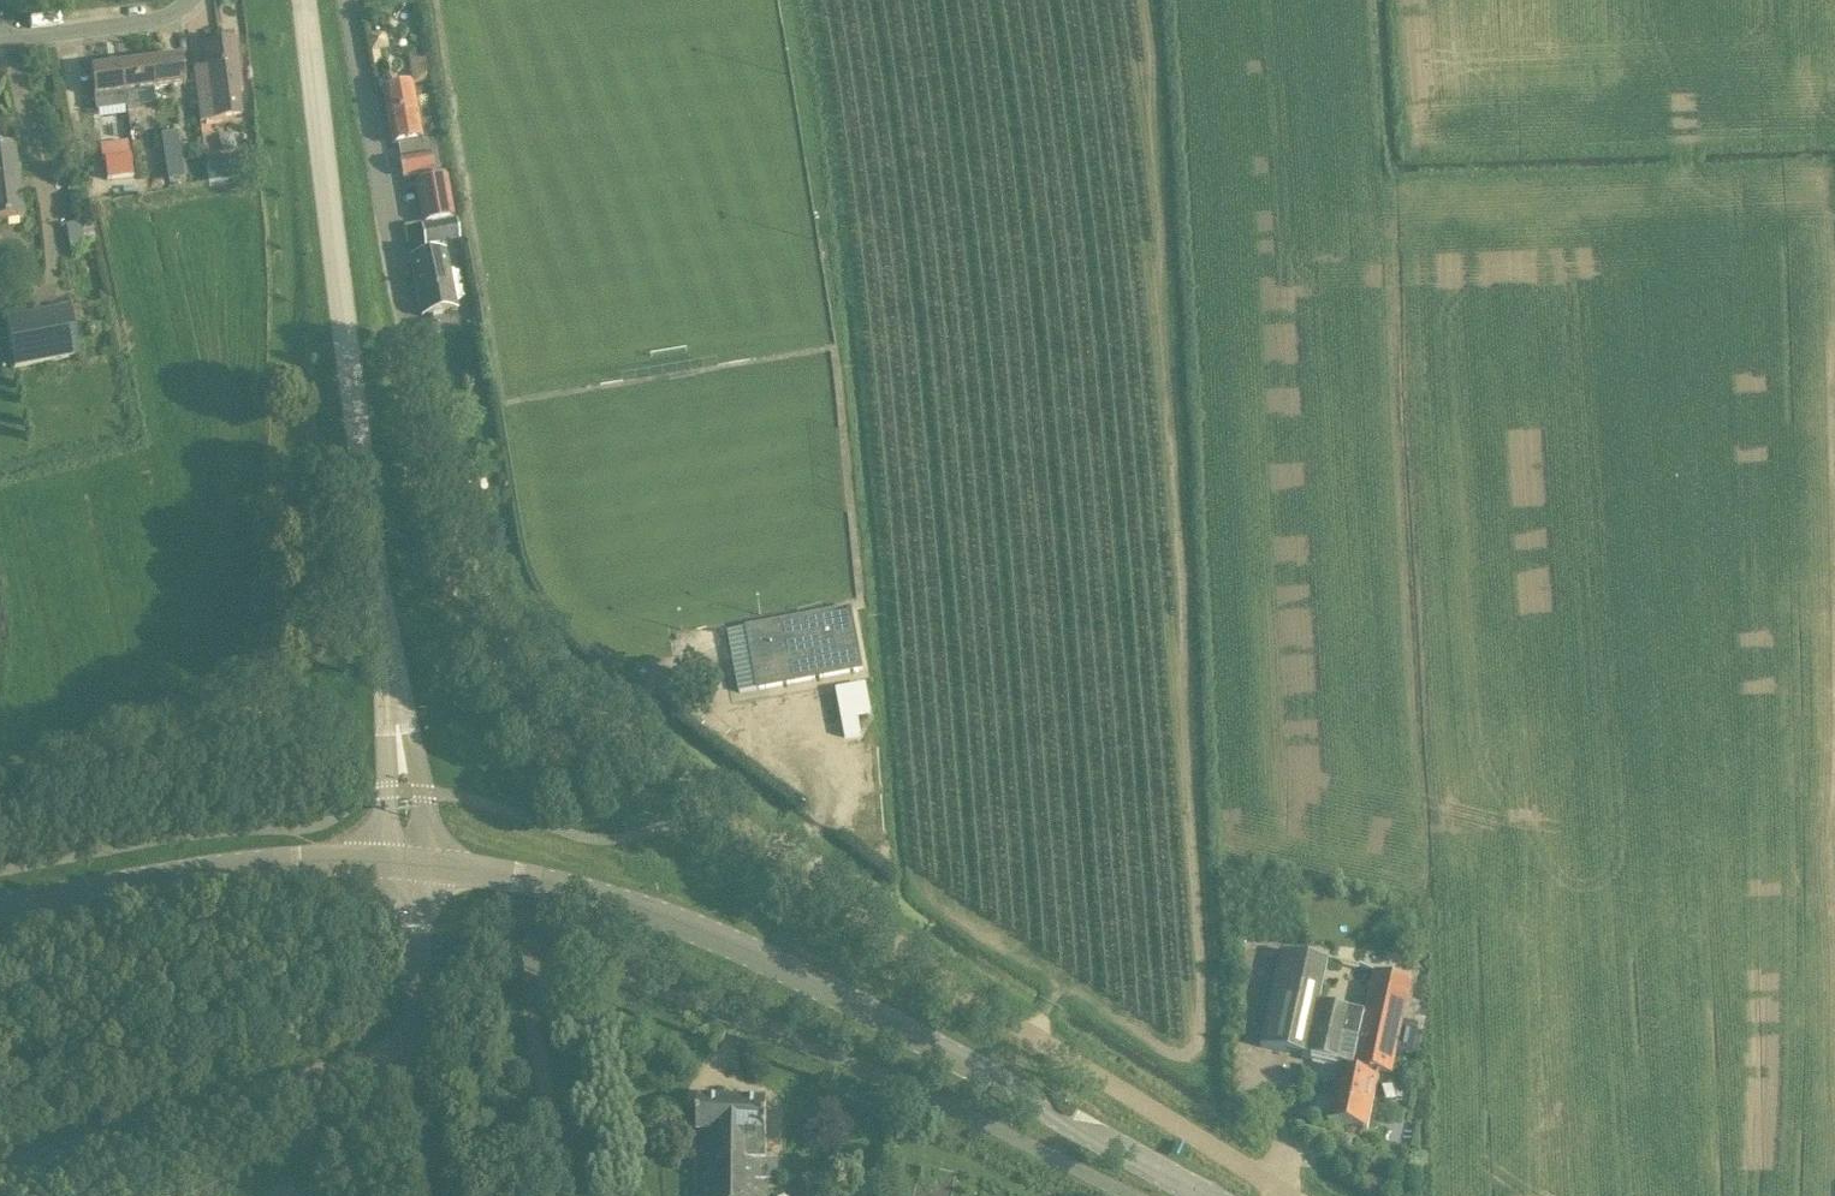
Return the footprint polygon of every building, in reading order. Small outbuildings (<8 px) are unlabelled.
[(199,124),(211,123),(211,121),(240,118),(235,67),(238,67),(235,42),(203,45),(205,67),(191,69),(199,124)] [(181,59),(148,63),(152,91),(185,87),(181,59)] [(148,63),(119,67),(124,94),(152,91),(148,63)] [(113,128),(129,126),(127,113),(124,94),(119,67),(89,70),(93,99),(109,96),(113,128)] [(399,159),(398,160),(401,180),(432,175),(429,155),(427,141),(420,142),(420,141),(416,112),(411,88),(381,92),(386,117),(391,146),(397,145),(399,159)] [(185,132),(166,133),(168,181),(187,181),(185,132)] [(0,150),(0,223),(23,219),(13,148),(0,150)] [(105,162),(107,180),(132,177),(130,159),(105,162)] [(238,180),(236,163),(206,166),(208,183),(238,180)] [(454,219),(446,178),(425,182),(433,223),(454,219)] [(420,227),(424,249),(458,242),(455,220),(420,227)] [(81,231),(78,222),(64,227),(72,253),(87,249),(86,248),(96,245),(91,227),(81,231)] [(455,310),(444,254),(409,261),(420,318),(455,310)] [(79,359),(68,308),(4,321),(13,370),(79,359)] [(859,670),(848,610),(753,628),(764,688),(859,670)] [(845,739),(861,736),(857,718),(871,715),(865,685),(836,691),(845,739)] [(1391,1075),(1396,1054),(1412,1057),(1419,1026),(1403,1023),(1412,982),(1378,974),(1369,1017),(1318,1006),(1328,964),(1282,953),(1261,1048),(1352,1068),(1351,1072),(1339,1070),(1328,1121),(1367,1129),(1380,1072),(1391,1075)] [(732,1102),(699,1102),(698,1195),(732,1195),(732,1102)] [(777,1160),(764,1160),(763,1103),(732,1102),(732,1195),(767,1195),(767,1183),(777,1183),(777,1160)]
